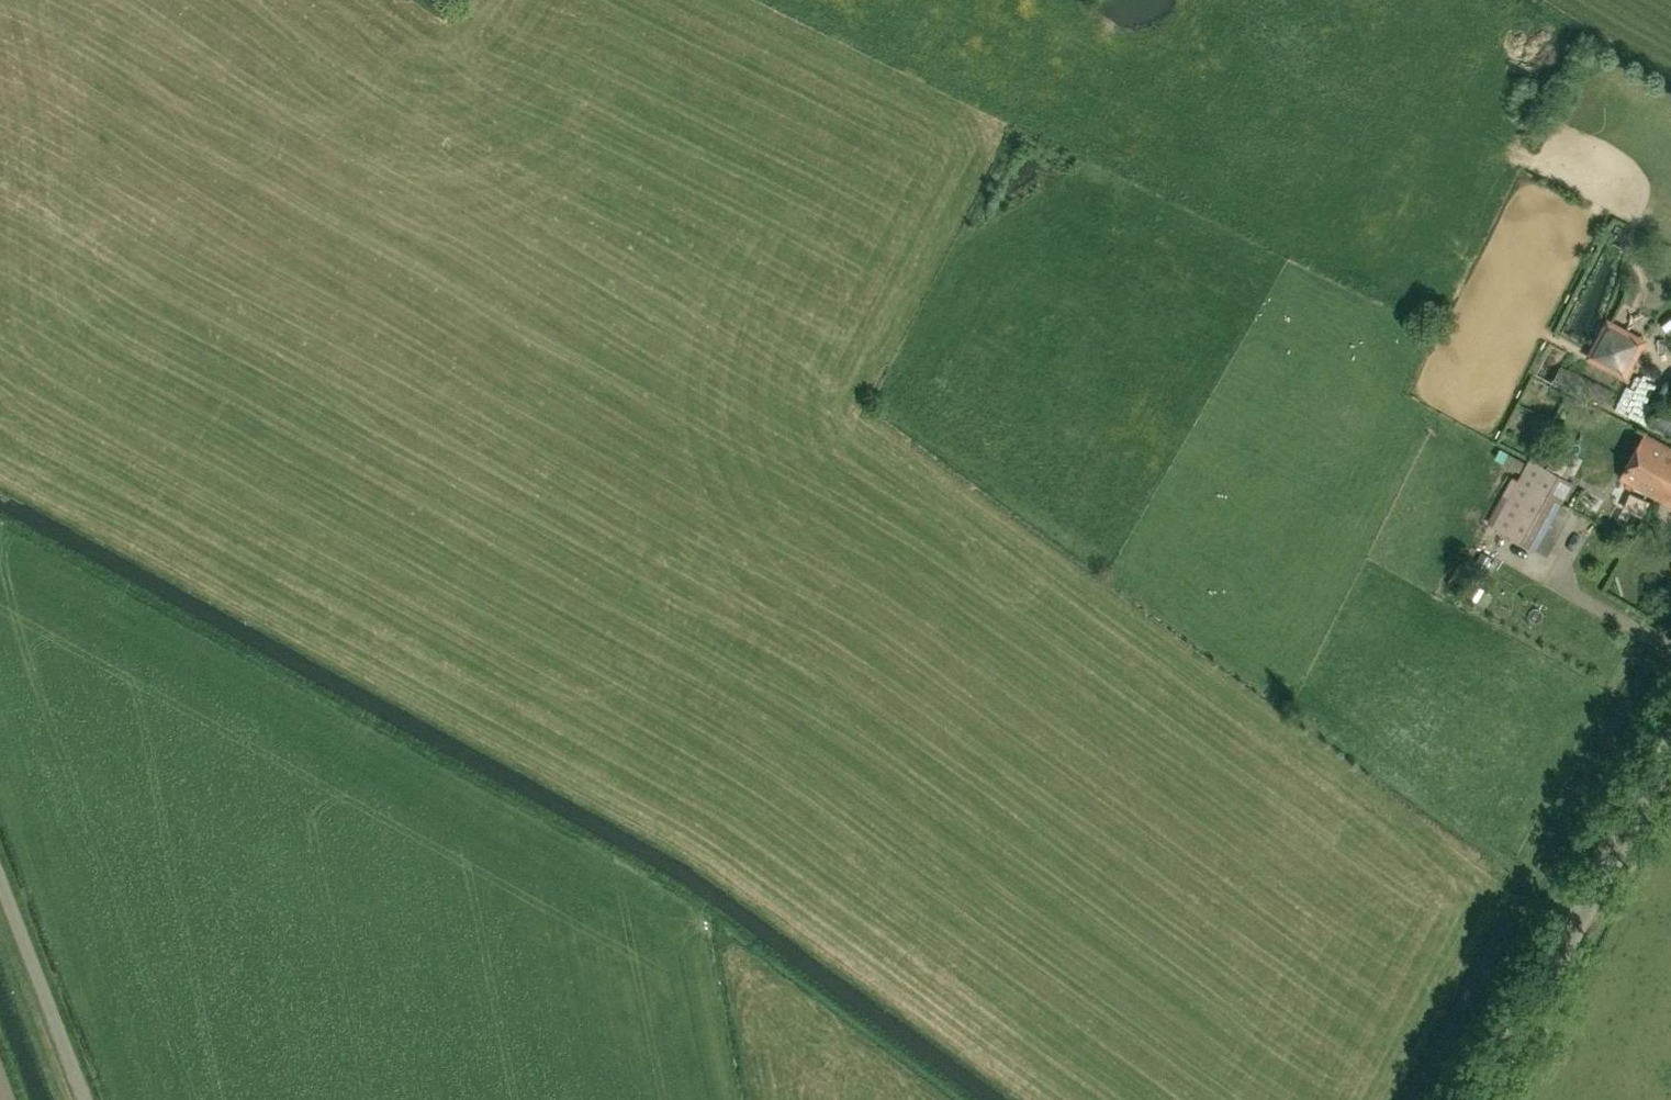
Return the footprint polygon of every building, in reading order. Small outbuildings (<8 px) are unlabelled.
[(1607,318),(1585,358),(1626,381),(1647,340),(1607,318)] [(1610,389),(1562,367),(1556,380),(1603,403),(1610,389)] [(1670,434),(1670,390),(1667,396),(1666,396),(1652,423),(1670,434)] [(1670,475),(1670,447),(1647,433),(1621,478),(1657,498),(1670,475)] [(1547,467),(1533,460),(1496,527),(1535,548),(1572,481),(1566,478),(1577,459),(1557,448),(1547,467)] [(1670,475),(1657,498),(1670,506),(1670,475)] [(1477,560),(1472,569),(1482,575),(1487,565),(1477,560)]
